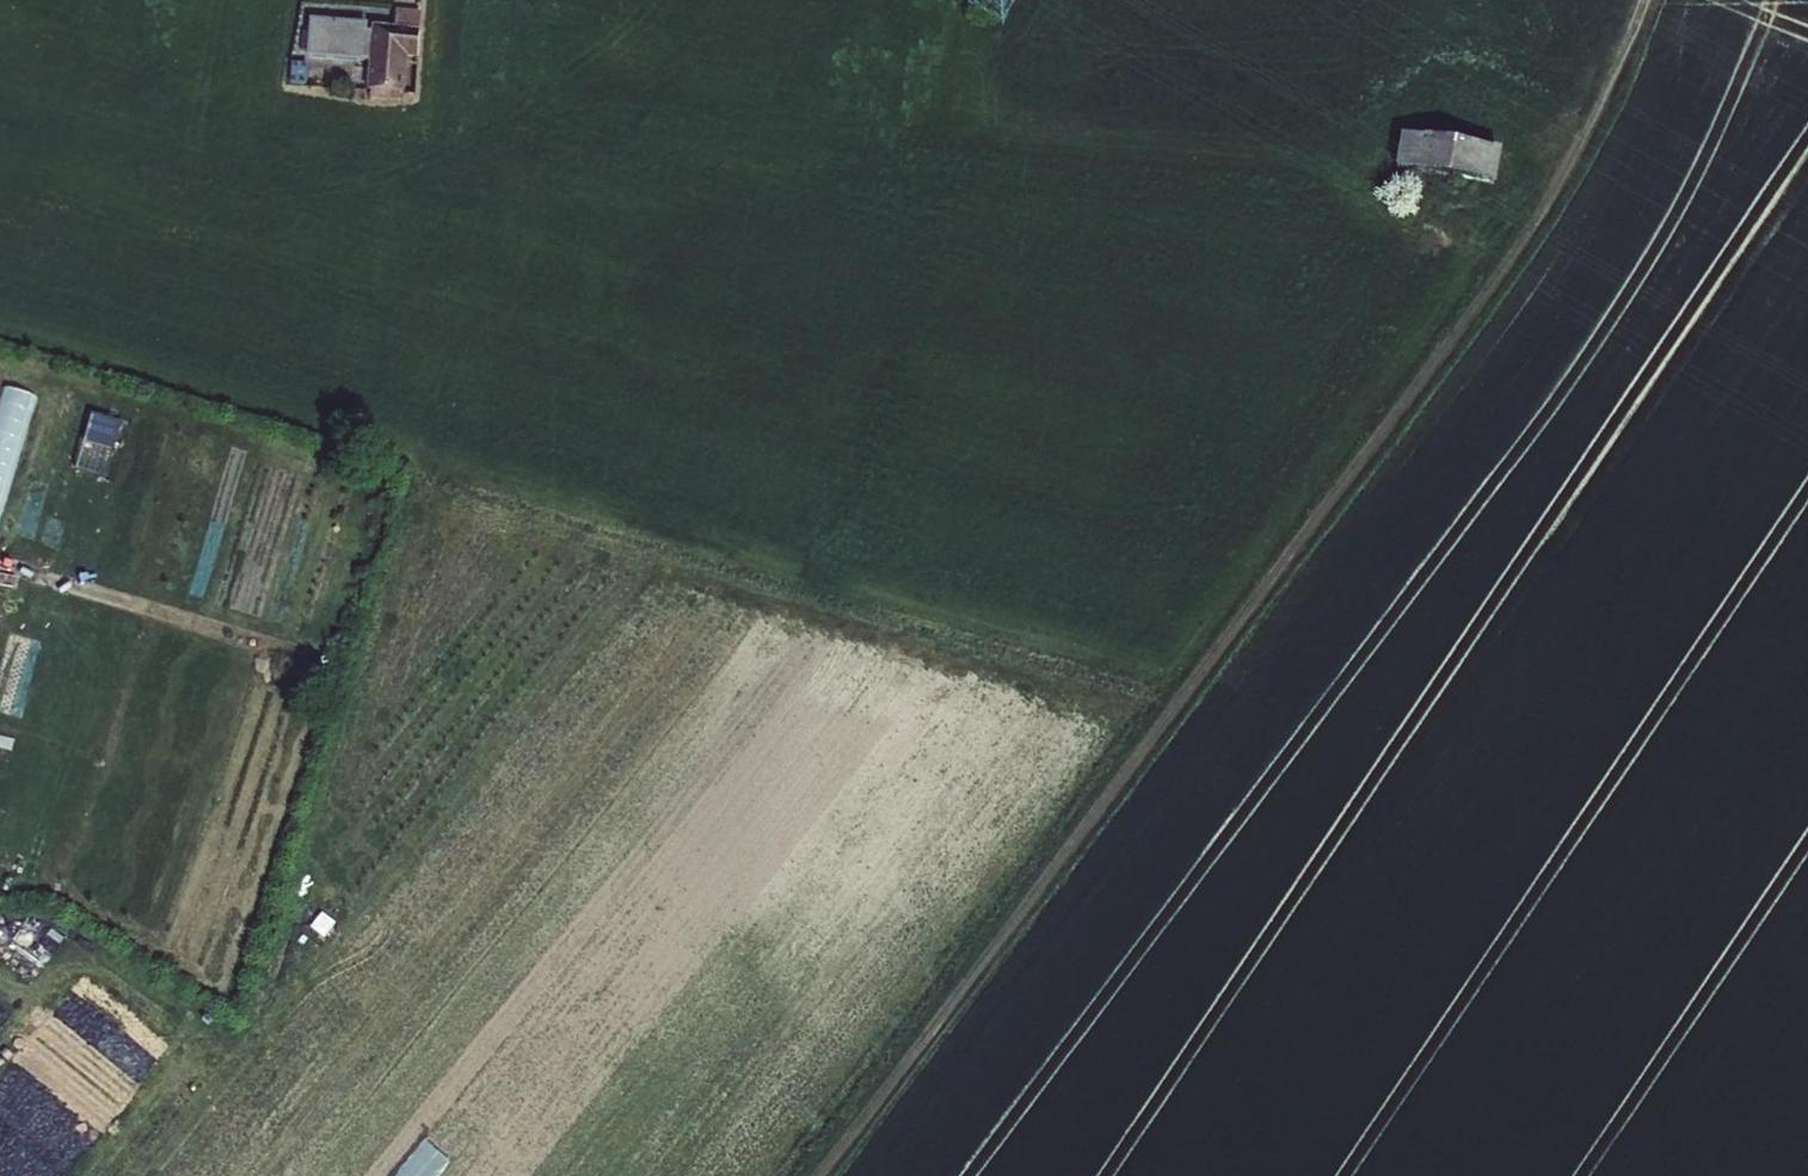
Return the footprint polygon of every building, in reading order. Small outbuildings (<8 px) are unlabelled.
[(370,59),(368,88),(406,90),(409,55),(417,55),(421,4),(401,2),(398,28),(372,26),(372,24),(310,20),(308,55),(370,59)] [(1404,171),(1448,181),(1455,146),(1411,137),(1404,171)] [(0,389),(0,521),(37,400),(0,389)]
